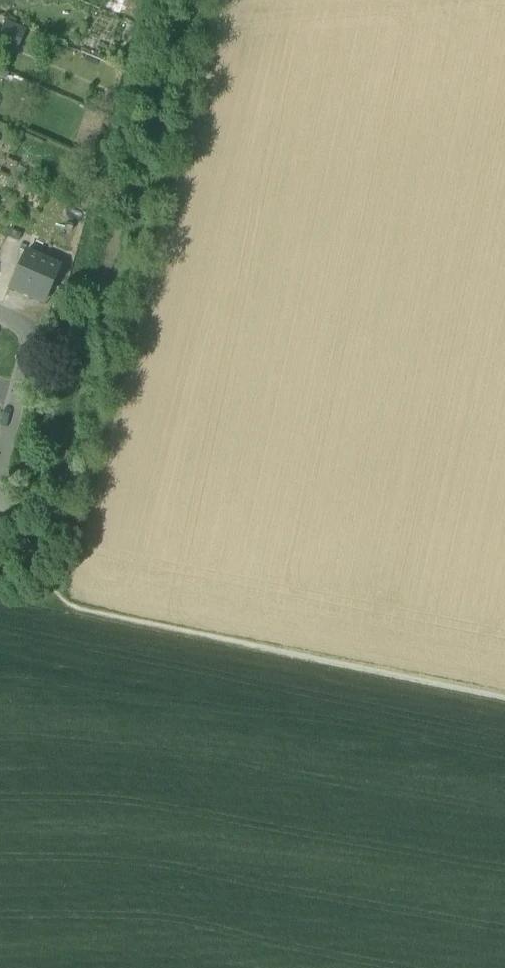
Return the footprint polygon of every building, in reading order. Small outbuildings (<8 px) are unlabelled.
[(0,32),(0,44),(15,50),(25,28),(6,19),(0,32)] [(59,267),(25,252),(9,289),(43,304),(59,267)]
